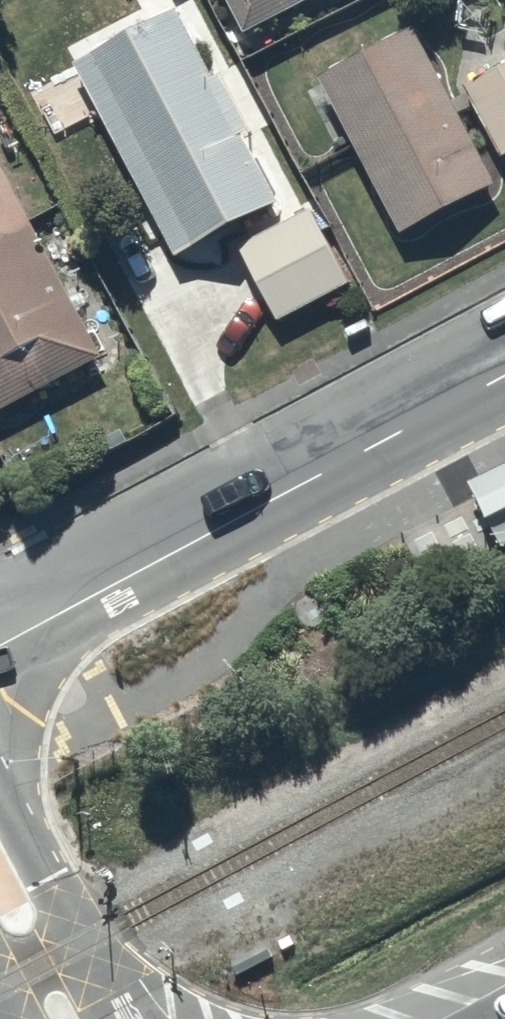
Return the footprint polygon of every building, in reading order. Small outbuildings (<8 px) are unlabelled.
[(246,29),(302,0),(231,0),(246,29)] [(180,3),(77,58),(177,252),(282,197),(244,126),(250,123),(222,70),(216,73),(180,3)] [(497,178),(414,21),(318,72),(400,229),(497,178)] [(466,81),(504,152),(504,59),(466,81)] [(101,351),(0,160),(0,404),(101,351)] [(312,202),(240,240),(280,317),(353,278),(312,202)]
